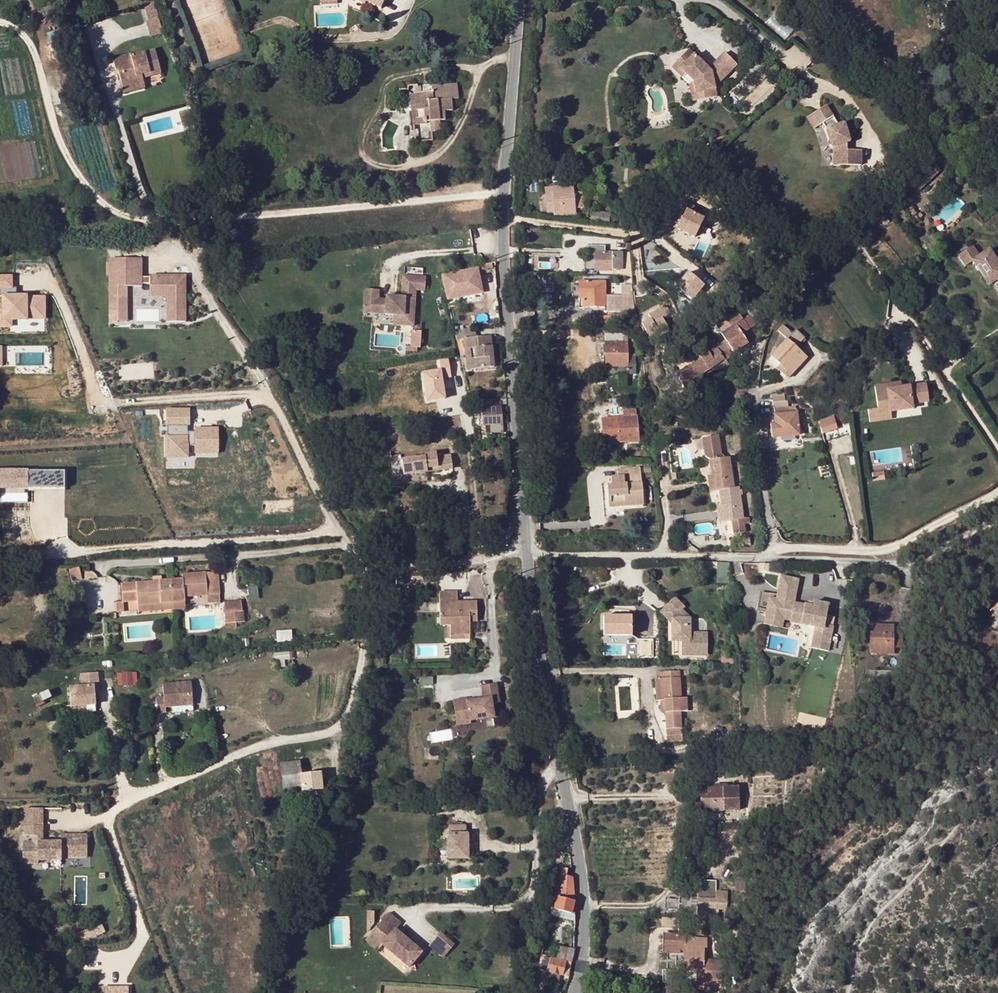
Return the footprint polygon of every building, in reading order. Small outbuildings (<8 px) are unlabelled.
[(143,5),(147,21),(157,19),(152,2),(143,5)] [(157,19),(147,21),(151,36),(161,34),(157,19)] [(686,46),(673,59),(684,70),(680,73),(687,81),(690,78),(692,89),(704,87),(705,94),(713,93),(711,81),(716,80),(734,62),(723,50),(707,65),(686,46)] [(129,54),(112,59),(115,70),(117,69),(123,93),(145,88),(142,78),(160,73),(154,50),(130,56),(129,54)] [(684,70),(673,59),(669,62),(680,73),(684,70)] [(688,97),(705,94),(704,87),(692,89),(690,78),(687,81),(688,97)] [(416,112),(412,112),(413,124),(430,122),(431,133),(440,132),(439,121),(444,120),(443,111),(453,110),(452,99),(457,98),(455,84),(431,86),(432,92),(413,94),(416,112)] [(828,98),(815,109),(824,119),(827,117),(831,121),(838,140),(840,140),(841,158),(866,156),(866,141),(855,141),(855,132),(848,115),(844,117),(828,98)] [(824,119),(815,109),(811,112),(820,123),(824,119)] [(179,113),(182,123),(189,121),(186,111),(179,113)] [(935,166),(913,189),(917,192),(939,170),(935,166)] [(941,183),(933,190),(936,193),(943,186),(941,183)] [(573,185),(544,188),(546,212),(552,212),(553,215),(575,213),(575,207),(583,206),(581,191),(573,192),(573,185)] [(593,191),(590,195),(597,201),(600,197),(593,191)] [(700,210),(688,204),(685,211),(676,229),(693,237),(703,219),(697,216),(700,210)] [(655,206),(643,218),(650,224),(661,212),(655,206)] [(885,216),(880,220),(883,225),(888,221),(885,216)] [(712,236),(703,232),(692,253),(701,258),(712,236)] [(594,253),(594,270),(623,270),(623,253),(604,253),(604,246),(587,246),(586,253),(594,253)] [(988,286),(992,283),(997,279),(997,265),(988,250),(979,255),(972,246),(957,256),(964,266),(972,261),(988,286)] [(141,259),(110,259),(109,287),(125,287),(141,287),(141,284),(150,284),(150,297),(167,297),(167,322),(185,322),(185,282),(173,282),(173,276),(150,276),(150,277),(141,277),(141,259)] [(477,270),(442,278),(446,301),(482,295),(477,271),(494,268),(493,263),(476,267),(477,270)] [(630,270),(623,270),(622,282),(630,282),(630,270)] [(362,308),(374,309),(374,313),(392,315),(401,316),(401,319),(411,320),(415,288),(430,289),(431,276),(403,273),(401,294),(391,293),(391,296),(385,295),(385,296),(377,295),(378,286),(364,285),(362,308)] [(0,277),(0,296),(2,296),(3,310),(3,321),(10,321),(27,320),(27,319),(45,319),(44,297),(26,298),(26,296),(17,296),(12,296),(11,288),(11,277),(0,277)] [(634,311),(630,282),(622,282),(601,282),(601,280),(581,280),(581,282),(579,283),(579,296),(582,296),(582,300),(582,307),(603,307),(603,312),(634,311)] [(125,287),(109,287),(109,305),(116,305),(116,318),(117,318),(117,322),(125,322),(125,287)] [(639,321),(649,338),(667,328),(661,316),(669,312),(664,303),(640,315),(639,321)] [(0,310),(0,327),(10,327),(10,321),(3,321),(3,310),(0,310)] [(401,316),(392,315),(392,321),(411,323),(411,320),(401,319),(401,316)] [(795,330),(804,338),(806,335),(796,326),(793,330),(784,321),(779,327),(789,336),(795,330)] [(683,398),(698,387),(695,382),(701,378),(719,366),(722,370),(729,365),(726,360),(724,358),(729,354),(730,355),(747,343),(735,326),(725,334),(720,328),(710,335),(719,348),(710,354),(708,352),(702,356),(699,353),(690,359),(692,363),(690,365),(693,368),(680,377),(678,375),(674,377),(676,380),(671,383),(683,398)] [(460,330),(452,331),(454,341),(465,340),(477,338),(476,328),(463,330),(460,330)] [(771,355),(781,365),(784,362),(794,370),(809,354),(798,344),(804,338),(795,330),(789,336),(771,355)] [(418,334),(408,333),(406,347),(413,348),(416,348),(418,334)] [(627,334),(605,334),(605,346),(603,346),(603,353),(600,354),(600,358),(603,358),(603,366),(605,366),(605,374),(636,374),(635,354),(627,354),(627,334)] [(477,338),(465,340),(470,370),(493,368),(489,336),(477,338)] [(535,352),(523,354),(524,367),(537,366),(535,352)] [(440,368),(421,371),(425,401),(445,398),(442,378),(452,376),(449,357),(439,358),(440,368)] [(784,362),(781,365),(791,374),(794,370),(784,362)] [(695,382),(698,387),(705,382),(701,378),(695,382)] [(928,402),(926,386),(901,388),(895,389),(895,384),(874,386),(877,408),(877,413),(889,412),(911,409),(910,404),(928,402)] [(501,407),(480,408),(481,426),(484,426),(484,433),(502,432),(501,407)] [(890,419),(889,412),(877,413),(877,408),(869,409),(870,421),(890,419)] [(601,419),(603,443),(637,440),(637,428),(640,428),(640,424),(636,424),(635,409),(622,410),(622,417),(601,419)] [(190,426),(190,410),(166,410),(166,426),(167,426),(167,436),(166,436),(166,458),(188,458),(188,446),(195,446),(195,453),(218,453),(218,429),(195,429),(195,432),(188,432),(188,426),(190,426)] [(780,414),(775,415),(774,415),(774,424),(776,437),(798,435),(796,413),(780,414)] [(823,427),(826,435),(840,429),(837,421),(823,427)] [(840,429),(826,435),(828,437),(841,431),(840,429)] [(707,479),(709,492),(718,491),(734,490),(730,458),(725,459),(725,457),(722,455),(720,437),(705,438),(706,457),(711,460),(713,479),(707,479)] [(736,440),(738,452),(745,451),(743,439),(736,440)] [(402,476),(426,472),(425,469),(436,467),(437,471),(451,468),(449,456),(435,458),(434,454),(423,456),(423,457),(400,461),(402,476)] [(616,486),(610,487),(606,487),(608,508),(624,506),(620,477),(640,475),(639,468),(614,471),(615,478),(609,479),(610,483),(616,482),(616,486)] [(0,471),(0,489),(65,490),(65,471),(0,471)] [(883,472),(872,473),(873,480),(884,479),(883,472)] [(620,477),(624,506),(643,504),(640,475),(620,477)] [(741,521),(738,489),(734,490),(718,491),(720,506),(721,506),(723,522),(729,522),(731,536),(742,534),(741,526),(747,526),(747,520),(741,521)] [(723,522),(721,506),(720,506),(714,507),(716,523),(723,522)] [(491,542),(495,545),(497,543),(500,539),(495,536),(491,542)] [(935,559),(923,565),(925,569),(937,563),(935,559)] [(182,580),(169,581),(171,602),(184,600),(184,598),(207,595),(218,594),(216,572),(182,575),(182,580)] [(767,594),(762,620),(780,623),(782,615),(789,616),(789,618),(813,623),(809,643),(827,647),(831,622),(823,620),(827,600),(812,597),(811,602),(792,598),(797,575),(779,572),(775,595),(767,594)] [(77,574),(67,575),(68,587),(79,586),(77,574)] [(464,579),(451,580),(451,588),(465,587),(464,579)] [(171,602),(169,581),(158,582),(151,582),(121,585),(122,602),(137,601),(137,605),(171,602)] [(219,602),(218,594),(207,595),(207,603),(219,602)] [(675,597),(670,602),(675,607),(678,605),(683,610),(685,607),(675,597)] [(171,602),(172,612),(185,611),(184,600),(171,602)] [(138,615),(172,612),(171,602),(137,605),(138,615)] [(240,602),(223,603),(224,624),(234,624),(233,613),(241,613),(240,602)] [(450,603),(450,635),(469,634),(469,622),(469,618),(476,617),(476,602),(450,603)] [(670,602),(660,613),(672,624),(672,641),(682,641),(681,655),(708,655),(707,633),(690,632),(690,618),(683,610),(678,605),(675,607),(670,602)] [(603,635),(632,634),(632,614),(603,614),(603,635)] [(892,649),(892,628),(873,628),(873,635),(873,645),(873,652),(892,652),(892,649)] [(903,628),(892,628),(892,649),(894,649),(903,649),(903,628)] [(292,629),(278,630),(278,640),(293,640),(292,629)] [(138,670),(118,671),(118,685),(139,684),(138,670)] [(656,673),(657,680),(660,680),(661,701),(663,701),(664,714),(679,713),(678,700),(680,699),(679,672),(656,673)] [(100,687),(99,673),(82,675),(83,687),(70,688),(72,708),(97,705),(96,695),(95,687),(100,687)] [(189,684),(161,686),(162,699),(155,699),(156,715),(165,714),(164,709),(192,707),(189,684)] [(461,701),(461,725),(475,725),(475,723),(499,723),(499,709),(506,709),(506,690),(492,690),(492,703),(474,703),(474,700),(461,701)] [(685,699),(680,699),(678,700),(679,713),(686,712),(685,699)] [(431,732),(433,741),(454,737),(452,728),(431,732)] [(682,728),(666,729),(667,742),(683,741),(682,728)] [(314,761),(301,763),(302,775),(315,773),(314,761)] [(302,775),(301,763),(281,765),(284,790),(301,788),(302,793),(322,791),(320,773),(315,773),(302,775)] [(739,786),(722,787),(723,811),(740,810),(739,786)] [(722,787),(700,789),(701,798),(695,798),(696,812),(723,811),(722,787)] [(42,842),(42,809),(25,809),(25,836),(33,836),(33,842),(23,842),(23,864),(38,864),(38,860),(61,860),(61,858),(87,858),(87,835),(61,835),(61,842),(42,842)] [(450,836),(447,836),(448,861),(468,860),(467,836),(465,836),(465,828),(450,828),(450,836)] [(700,869),(692,868),(691,877),(698,878),(700,869)] [(567,870),(561,869),(560,874),(557,888),(553,910),(554,910),(570,914),(574,896),(572,877),(567,876),(567,870)] [(742,876),(735,877),(736,892),(744,891),(742,876)] [(700,880),(700,892),(716,892),(716,881),(700,880)] [(718,909),(726,909),(726,892),(716,892),(700,892),(698,892),(698,907),(698,915),(718,916),(718,909)] [(665,900),(665,909),(678,910),(678,901),(665,900)] [(570,914),(554,910),(552,917),(573,922),(574,915),(570,914)] [(387,914),(364,941),(377,951),(381,946),(408,969),(421,954),(394,931),(400,925),(387,914)] [(444,957),(456,943),(441,930),(429,944),(444,957)] [(664,937),(663,949),(676,949),(677,947),(682,947),(682,952),(701,951),(701,948),(705,948),(705,939),(689,939),(689,937),(664,937)] [(572,952),(559,948),(557,958),(570,961),(572,952)] [(702,952),(701,951),(682,952),(682,953),(682,972),(696,972),(702,972),(702,963),(702,952)] [(675,954),(666,954),(666,970),(662,970),(662,982),(674,986),(675,954)] [(549,959),(545,958),(543,965),(547,966),(546,973),(562,976),(565,962),(549,958),(549,959)] [(702,972),(696,972),(696,975),(694,975),(694,983),(709,983),(710,982),(721,982),(721,961),(709,961),(709,963),(702,963),(702,972)]
